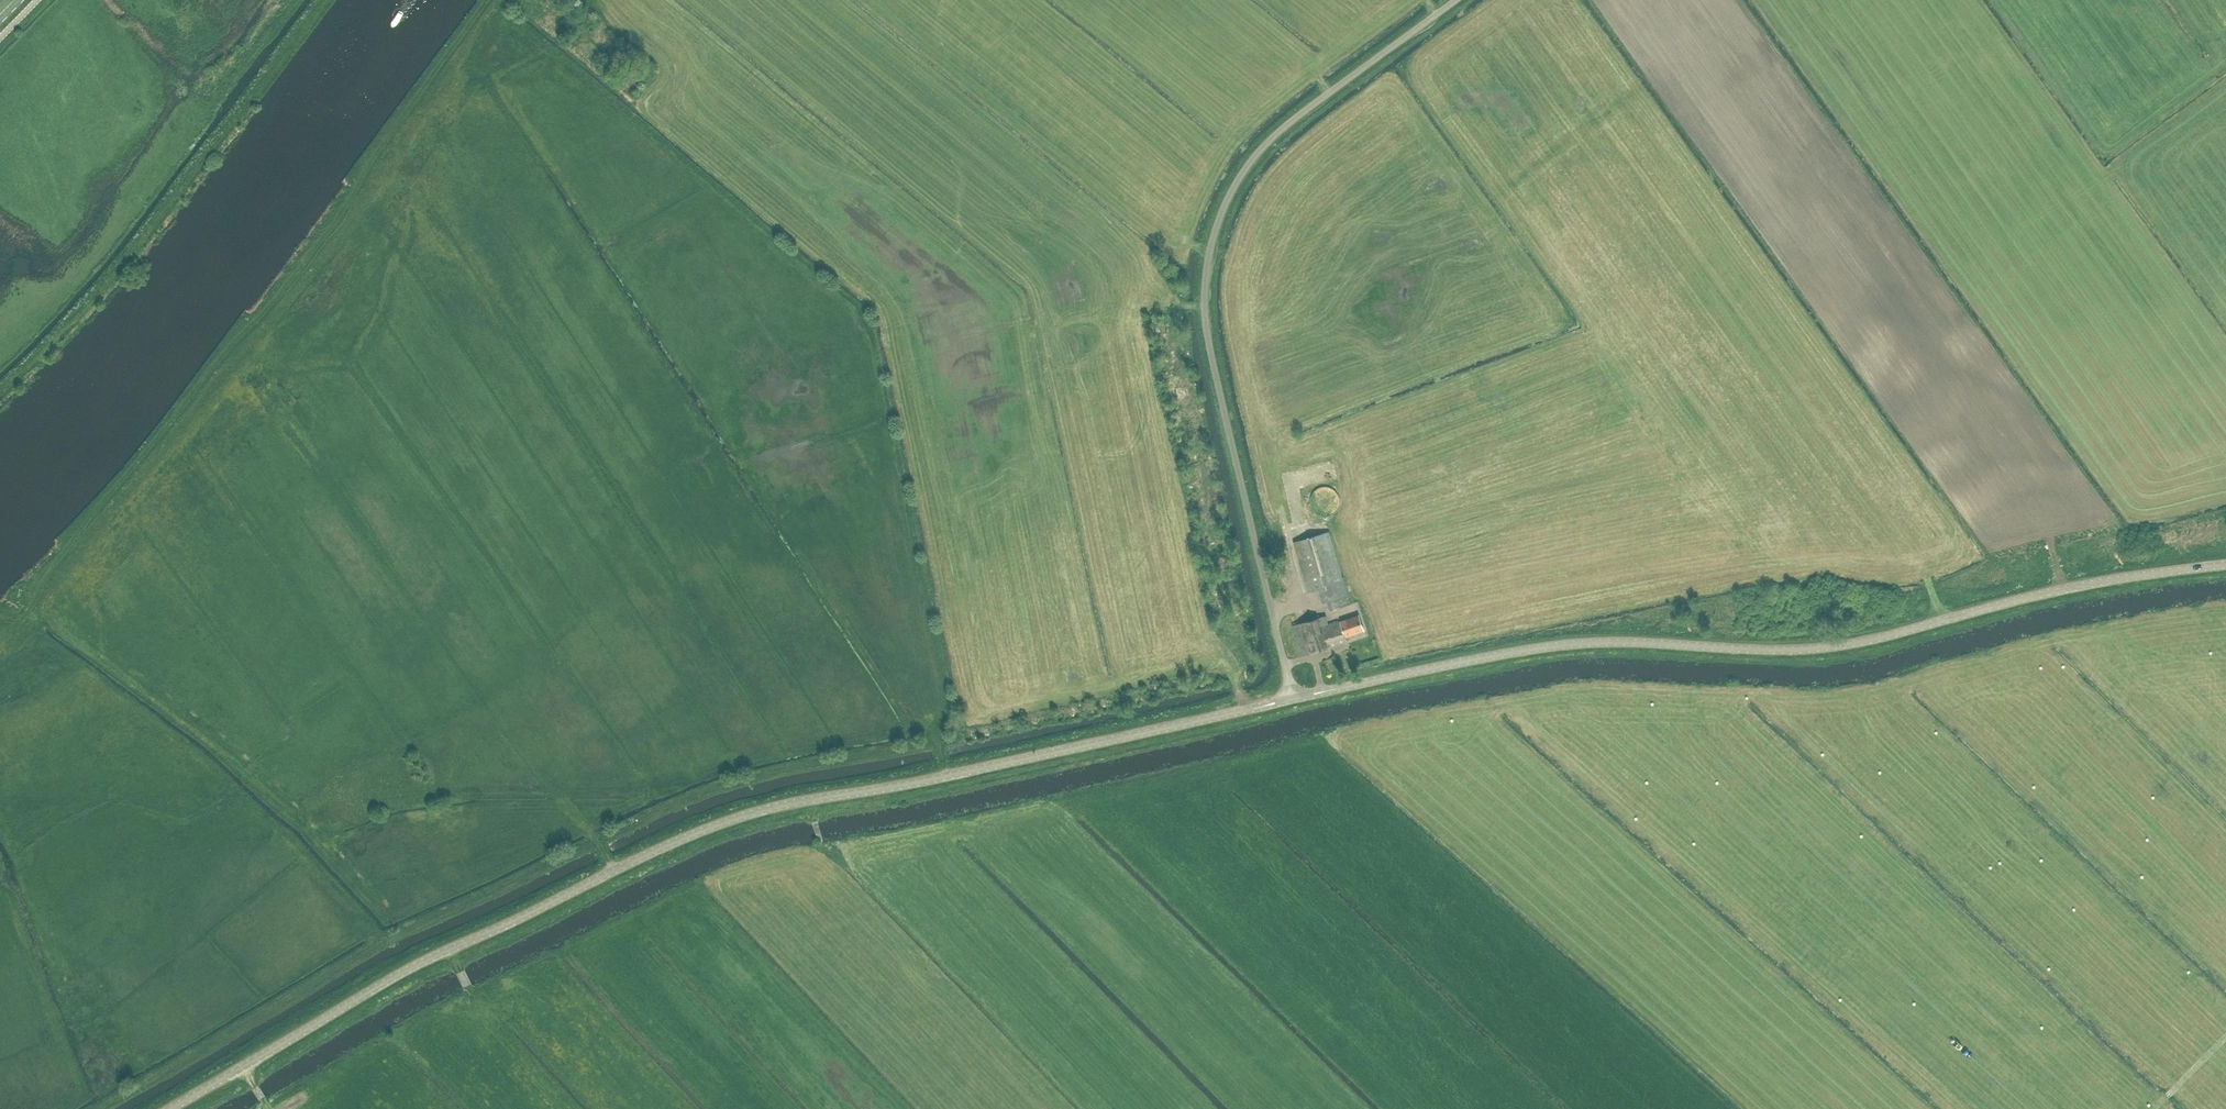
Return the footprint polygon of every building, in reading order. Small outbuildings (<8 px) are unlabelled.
[(1297,500),(1295,475),(1285,476),(1286,496),(1290,496),(1290,501),(1297,500)] [(1327,486),(1324,486),(1322,486),(1319,487),(1317,489),(1315,490),(1313,492),(1312,495),(1311,497),(1311,500),(1311,503),(1312,505),(1313,508),(1315,510),(1317,512),(1319,513),(1322,514),(1324,515),(1327,515),(1330,514),(1332,513),(1334,512),(1336,510),(1338,508),(1339,505),(1340,503),(1340,500),(1340,498),(1339,495),(1338,493),(1336,490),(1335,489),(1332,487),(1330,486),(1327,486)] [(1351,603),(1329,530),(1295,540),(1310,591),(1320,588),(1324,602),(1328,601),(1331,609),(1351,603)] [(1329,623),(1326,614),(1317,617),(1292,624),(1302,655),(1327,647),(1327,646),(1347,640),(1346,636),(1364,630),(1359,614),(1340,620),(1340,619),(1329,623)] [(1363,659),(1375,655),(1371,643),(1357,648),(1359,651),(1360,651),(1363,659)]
